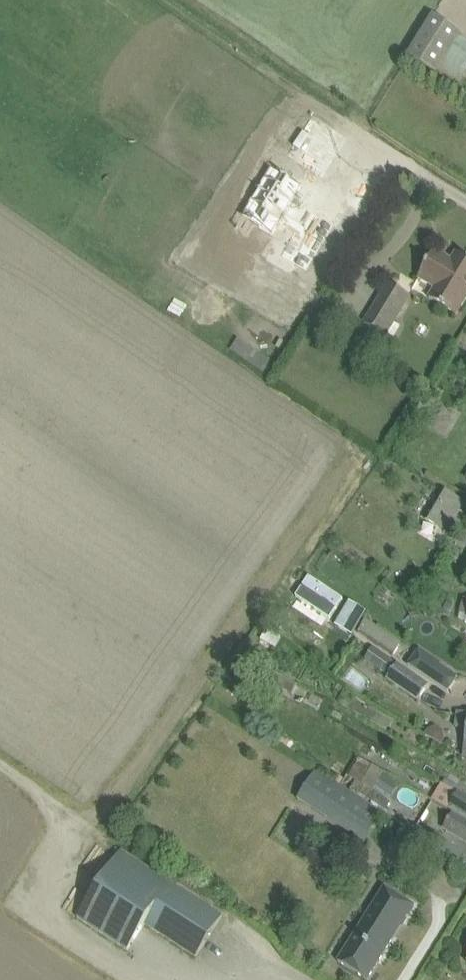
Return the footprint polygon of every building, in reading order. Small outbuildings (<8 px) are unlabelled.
[(462,33),(435,16),(410,56),(438,74),(462,33)] [(270,168),(246,207),(259,215),(253,225),(272,237),(281,222),(294,230),(279,256),(305,271),(332,226),(306,210),(300,220),(286,212),(302,187),(270,168)] [(457,252),(452,260),(436,250),(419,278),(436,288),(430,298),(457,314),(465,299),(465,258),(457,252)] [(389,283),(379,300),(364,325),(365,325),(355,340),(376,353),(388,333),(394,337),(401,326),(394,323),(410,295),(389,283)] [(426,519),(447,530),(463,500),(442,489),(426,519)] [(346,600),(306,573),(290,596),(330,623),(346,600)] [(342,614),(359,624),(374,599),(357,589),(342,614)] [(403,659),(411,647),(368,618),(360,630),(403,659)] [(265,628),(260,638),(275,646),(280,636),(265,628)] [(366,659),(390,675),(388,679),(420,700),(429,686),(398,664),(374,647),(366,659)] [(420,649),(409,666),(449,692),(459,678),(440,665),(441,664),(420,649)] [(270,668),(264,680),(276,687),(282,674),(270,668)] [(459,712),(456,727),(465,729),(465,713),(459,712)] [(285,735),(281,741),(295,750),(300,744),(285,735)] [(385,773),(374,766),(361,758),(349,777),(355,781),(351,787),(386,810),(391,803),(373,791),(385,773)] [(317,769),(298,799),(366,843),(385,814),(317,769)] [(459,792),(450,806),(465,815),(465,796),(459,792)] [(453,812),(443,829),(465,842),(465,820),(453,812)] [(452,844),(446,853),(459,861),(465,852),(452,844)] [(78,917),(111,939),(128,950),(146,923),(196,956),(223,916),(172,883),(122,850),(78,917)] [(368,979),(397,934),(403,925),(415,906),(385,887),(373,906),(367,915),(338,961),(368,979)]
